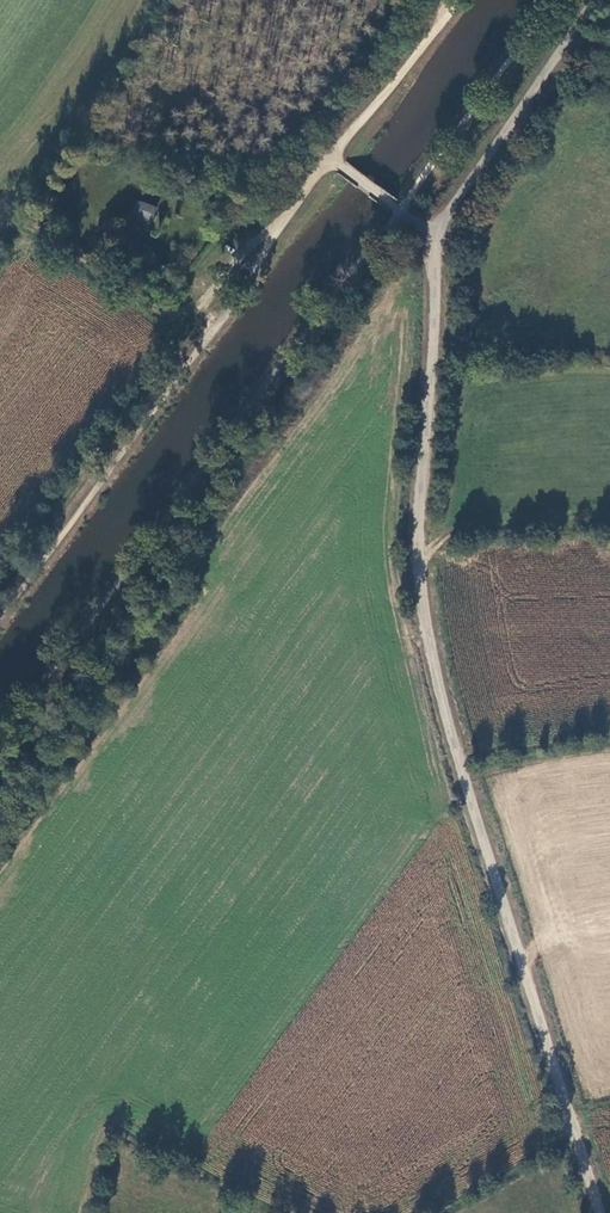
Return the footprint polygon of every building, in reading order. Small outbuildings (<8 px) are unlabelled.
[(139,211),(133,208),(128,220),(136,223),(138,218),(147,222),(153,208),(142,203),(139,211)]
